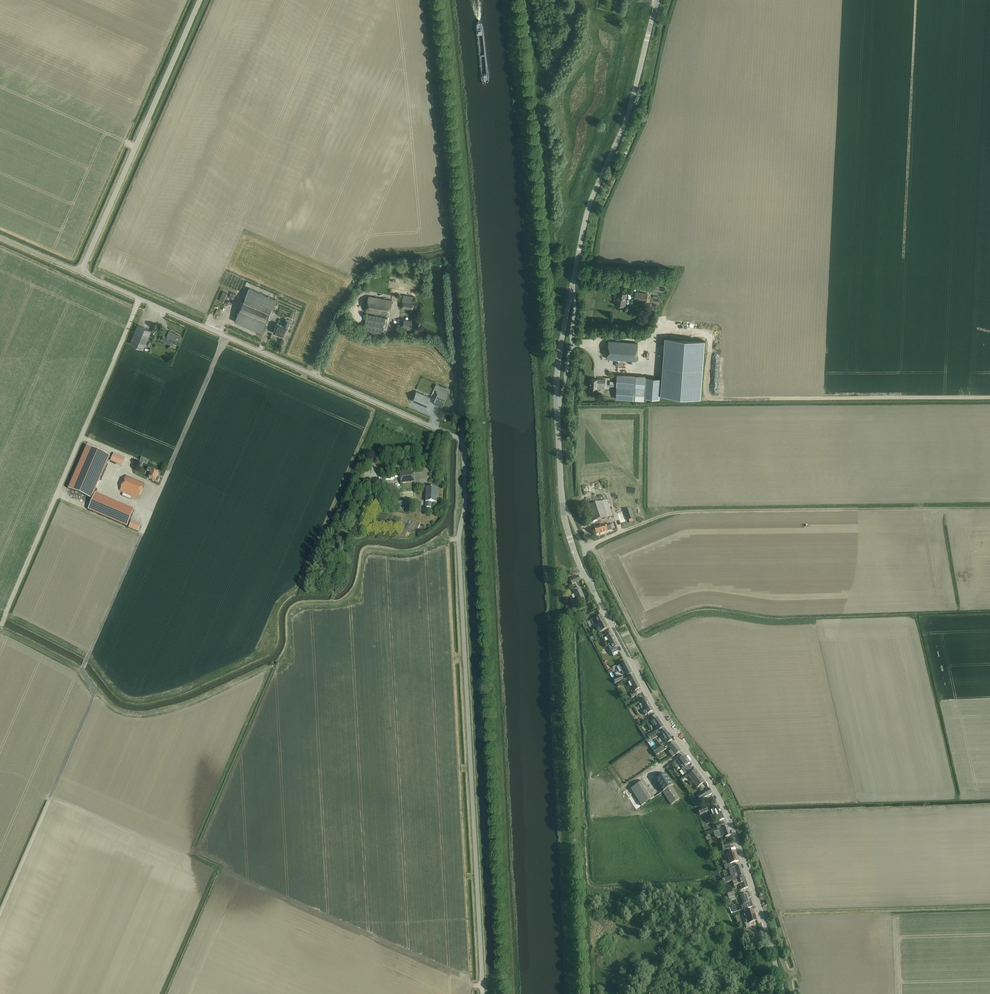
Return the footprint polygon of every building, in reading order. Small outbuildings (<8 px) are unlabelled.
[(261,333),(263,328),(276,299),(249,288),(239,312),(237,311),(234,317),(236,318),(235,321),(261,333)] [(228,293),(223,291),(219,300),(224,302),(228,293)] [(648,294),(635,291),(634,300),(646,302),(648,294)] [(627,294),(622,293),(617,292),(616,296),(617,296),(616,304),(615,304),(625,306),(627,294)] [(657,300),(656,301),(660,302),(662,297),(652,294),(651,298),(657,300)] [(418,302),(415,302),(416,297),(404,295),(401,307),(413,309),(416,310),(418,302)] [(390,315),(392,300),(368,296),(366,311),(390,315)] [(367,314),(364,330),(381,333),(382,327),(386,328),(388,318),(367,314)] [(284,337),(286,332),(291,321),(286,319),(284,325),(277,323),(273,333),(284,337)] [(144,349),(150,335),(152,330),(138,324),(136,329),(130,343),(144,349)] [(171,342),(172,342),(178,344),(181,336),(169,331),(168,334),(165,333),(162,340),(170,344),(171,342)] [(679,339),(675,395),(700,397),(705,341),(679,339)] [(638,343),(613,341),(608,341),(607,359),(637,361),(638,343)] [(646,376),(634,375),(617,374),(616,386),(617,386),(645,389),(646,378),(646,376)] [(591,378),(590,388),(595,388),(597,388),(605,389),(605,380),(597,379),(596,379),(591,378)] [(659,394),(661,379),(646,378),(645,389),(644,398),(659,399),(659,394)] [(443,405),(446,396),(448,392),(440,389),(441,386),(439,385),(436,384),(434,389),(437,390),(438,390),(437,392),(438,393),(434,402),(443,405)] [(644,398),(645,389),(617,386),(616,399),(644,400),(644,398)] [(427,407),(431,397),(417,391),(413,401),(427,407)] [(68,489),(91,499),(110,456),(87,446),(68,489)] [(122,466),(125,458),(114,453),(110,461),(122,466)] [(158,473),(154,471),(152,470),(148,468),(147,471),(151,473),(149,478),(152,480),(158,483),(160,478),(157,477),(158,473)] [(399,473),(400,483),(414,482),(413,472),(399,473)] [(145,484),(140,482),(126,476),(120,491),(138,499),(145,484)] [(431,502),(436,502),(437,488),(426,488),(425,502),(425,507),(431,507),(431,502)] [(96,493),(88,510),(127,527),(134,510),(96,493)] [(607,500),(591,505),(587,507),(592,523),(612,516),(607,500)] [(135,514),(144,519),(147,514),(138,509),(135,514)] [(598,528),(594,529),(596,536),(600,534),(600,535),(607,532),(612,530),(610,524),(605,525),(598,527),(598,528)] [(578,576),(574,578),(570,580),(572,585),(575,583),(575,582),(576,582),(580,579),(578,576)] [(579,587),(575,589),(572,590),(574,594),(578,603),(585,600),(581,590),(579,587)] [(593,619),(591,620),(597,634),(604,631),(608,628),(605,622),(603,622),(600,616),(596,618),(593,619)] [(611,634),(607,636),(606,636),(610,644),(608,645),(614,656),(618,654),(617,652),(618,651),(616,647),(618,646),(611,634)] [(638,657),(635,649),(628,652),(631,659),(638,657)] [(626,662),(625,663),(619,666),(623,673),(625,672),(627,676),(632,673),(626,662)] [(633,675),(629,678),(628,678),(630,683),(629,683),(630,687),(632,686),(634,691),(640,688),(633,675)] [(622,677),(617,679),(617,678),(613,680),(615,685),(624,681),(622,677)] [(641,701),(640,701),(646,710),(643,712),(645,715),(647,714),(648,714),(653,711),(645,699),(641,701)] [(653,721),(650,722),(653,727),(655,725),(658,731),(659,730),(663,727),(657,718),(653,721)] [(665,730),(661,733),(660,734),(667,743),(672,740),(665,730)] [(658,734),(658,733),(656,731),(646,737),(645,734),(643,735),(646,740),(658,734)] [(674,743),(670,746),(668,747),(671,751),(669,753),(673,758),(681,751),(674,743)] [(660,745),(652,751),(655,755),(663,750),(660,745)] [(684,755),(680,758),(677,760),(683,768),(681,770),(685,774),(691,770),(687,765),(690,763),(684,755)] [(695,770),(691,773),(688,776),(697,788),(704,782),(695,770)] [(665,774),(655,781),(671,805),(680,799),(671,786),(673,785),(665,774)] [(641,806),(657,796),(655,794),(653,796),(643,781),(631,789),(641,806)] [(709,789),(698,796),(700,801),(712,794),(709,789)] [(706,807),(698,811),(700,816),(708,812),(706,807)] [(718,807),(714,809),(713,809),(711,810),(713,815),(715,814),(715,815),(716,817),(718,822),(724,819),(718,807)] [(716,831),(713,832),(715,838),(716,837),(717,838),(721,837),(725,835),(725,838),(730,836),(730,834),(727,827),(723,829),(716,831)] [(730,869),(735,866),(737,866),(735,862),(739,861),(736,851),(727,854),(730,864),(724,866),(725,870),(730,869)] [(736,880),(736,878),(744,875),(740,865),(735,867),(735,866),(730,869),(732,876),(722,879),(724,884),(727,883),(732,882),(736,880)] [(736,880),(732,882),(734,886),(739,885),(741,890),(748,888),(745,877),(738,879),(736,880)] [(742,895),(740,896),(743,905),(741,906),(742,910),(744,910),(750,908),(752,907),(751,903),(750,903),(747,893),(742,895)] [(750,908),(744,910),(745,913),(745,912),(749,923),(756,921),(757,921),(753,910),(751,910),(750,908)]
